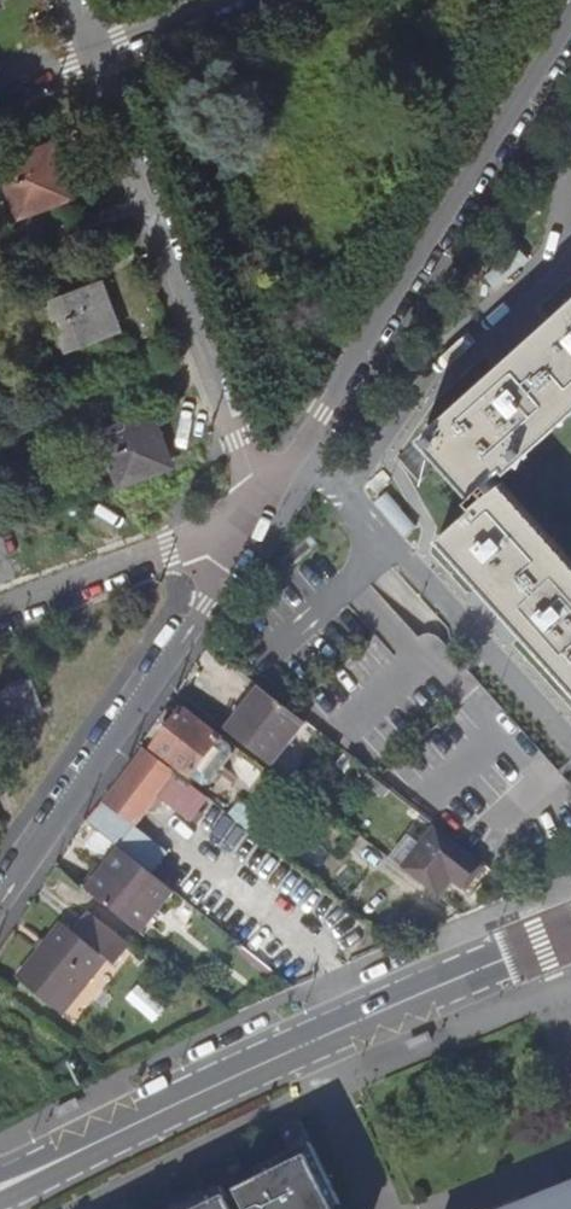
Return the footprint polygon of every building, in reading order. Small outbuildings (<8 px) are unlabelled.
[(1,162),(2,167),(18,210),(68,192),(50,144),(1,162)] [(519,248),(485,277),(496,290),(529,261),(519,248)] [(99,279),(94,281),(49,298),(66,345),(117,326),(99,279)] [(544,326),(502,364),(419,438),(478,505),(434,544),(479,594),(498,616),(570,697),(570,564),(494,477),(533,442),(570,408),(570,302),(544,326)] [(150,412),(143,414),(101,430),(120,481),(169,463),(150,412)] [(415,528),(386,496),(374,507),(403,539),(415,528)] [(41,710),(30,682),(0,694),(0,725),(41,710)] [(308,722),(263,686),(227,729),(273,766),(308,722)] [(156,742),(190,770),(220,733),(185,705),(156,742)] [(227,739),(220,733),(190,770),(198,776),(206,775),(228,747),(227,739)] [(125,813),(142,826),(158,807),(164,812),(173,802),(198,822),(215,801),(149,745),(109,801),(125,813)] [(389,790),(368,773),(362,780),(384,797),(389,790)] [(94,822),(125,847),(142,826),(125,813),(118,821),(104,809),(94,822)] [(484,861),(439,826),(405,870),(439,897),(455,876),(466,884),(484,861)] [(111,870),(160,910),(177,890),(128,849),(111,870)] [(160,910),(111,870),(94,890),(143,931),(160,910)] [(122,963),(134,949),(91,914),(79,928),(69,920),(23,974),(66,1010),(112,956),(122,963)] [(314,1143),(260,1170),(265,1180),(241,1191),(243,1195),(232,1200),(225,1187),(181,1208),(342,1208),(314,1143)] [(518,1208),(570,1208),(570,1188),(518,1208)]
